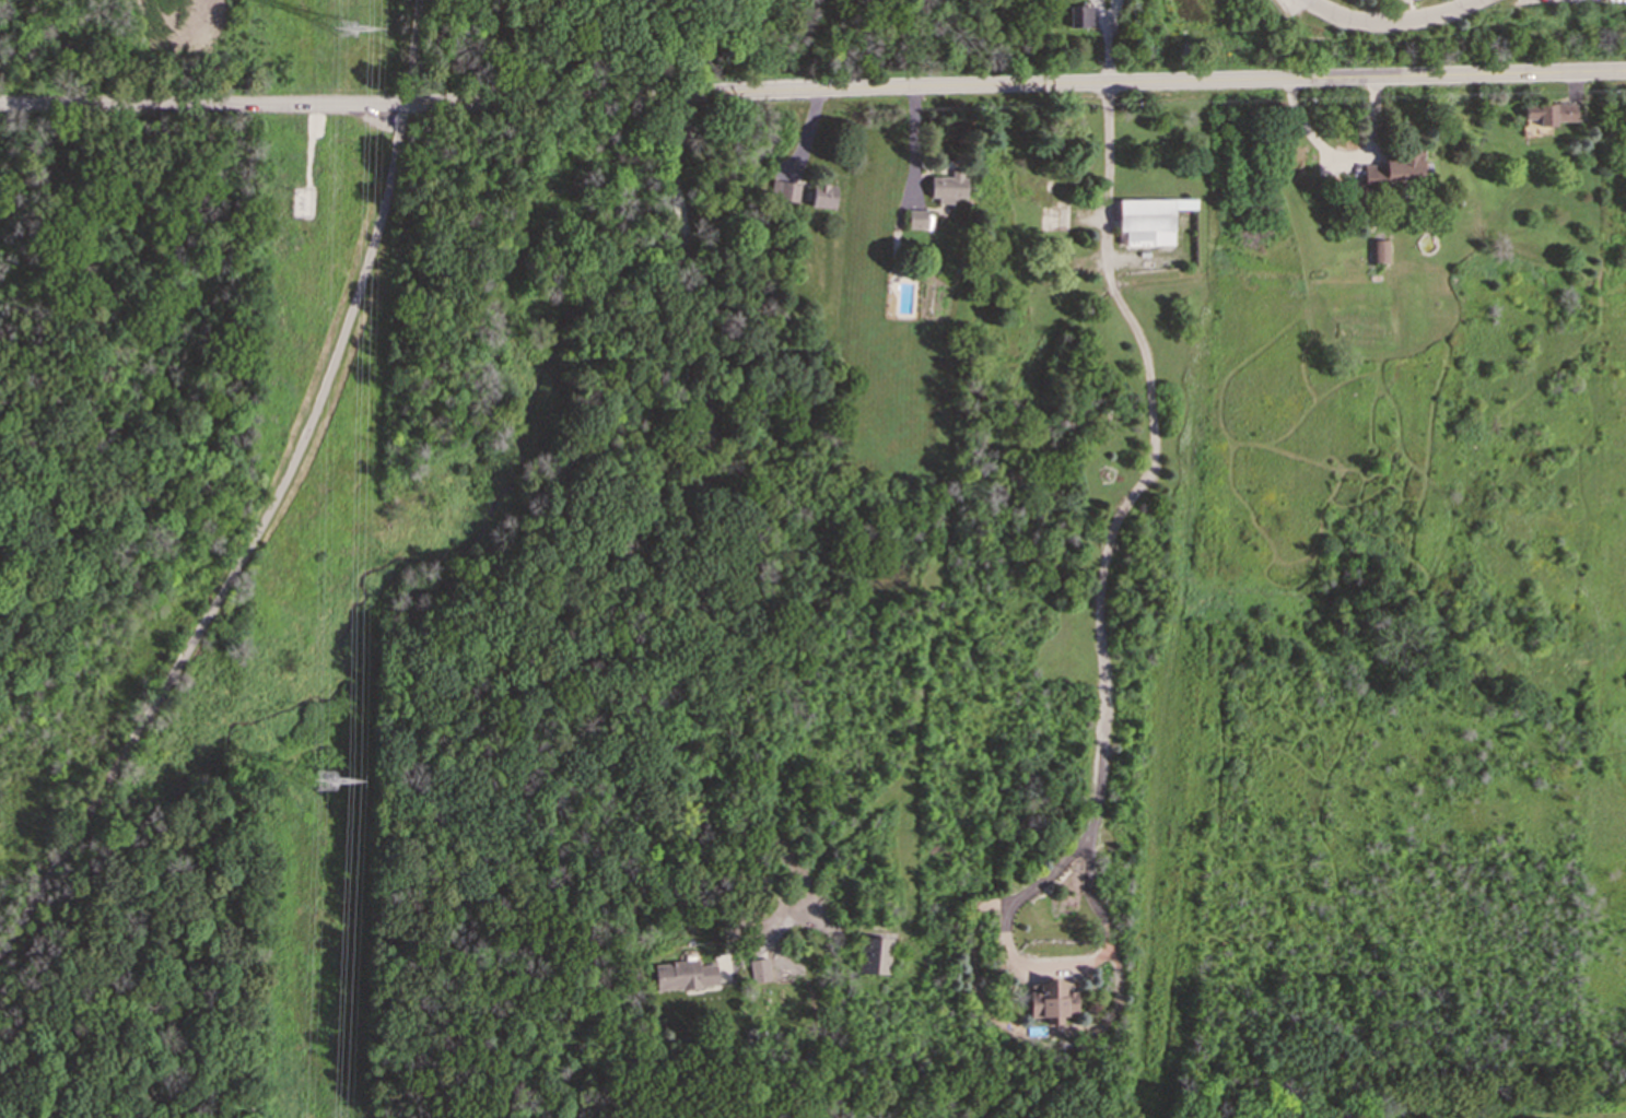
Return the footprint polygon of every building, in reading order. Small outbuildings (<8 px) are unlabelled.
[(1068,5),(1067,27),(1088,27),(1089,5),(1068,5)] [(1576,120),(1576,103),(1523,104),(1523,119),(1536,119),(1536,126),(1556,126),(1556,120),(1576,120)] [(1362,164),(1362,184),(1420,184),(1420,149),(1401,149),(1401,158),(1383,158),(1383,164),(1362,164)] [(929,176),(929,201),(951,201),(951,197),(963,197),(964,170),(950,170),(950,176),(929,176)] [(796,201),(797,181),(770,180),(769,200),(796,201)] [(810,184),(809,207),(833,208),(834,185),(810,184)] [(1173,245),(1172,199),(1118,199),(1118,231),(1124,231),(1124,246),(1173,245)] [(925,228),(925,210),(906,209),(906,227),(925,228)] [(1389,261),(1389,239),(1369,239),(1369,262),(1389,261)] [(888,974),(889,938),(858,937),(857,973),(888,974)] [(769,980),(767,957),(748,960),(750,981),(769,980)] [(716,986),(714,964),(697,965),(697,960),(652,963),(654,990),(716,986)] [(1028,1017),(1044,1016),(1044,1024),(1061,1023),(1061,1016),(1075,1015),(1075,990),(1068,991),(1068,980),(1027,981),(1028,1017)]
